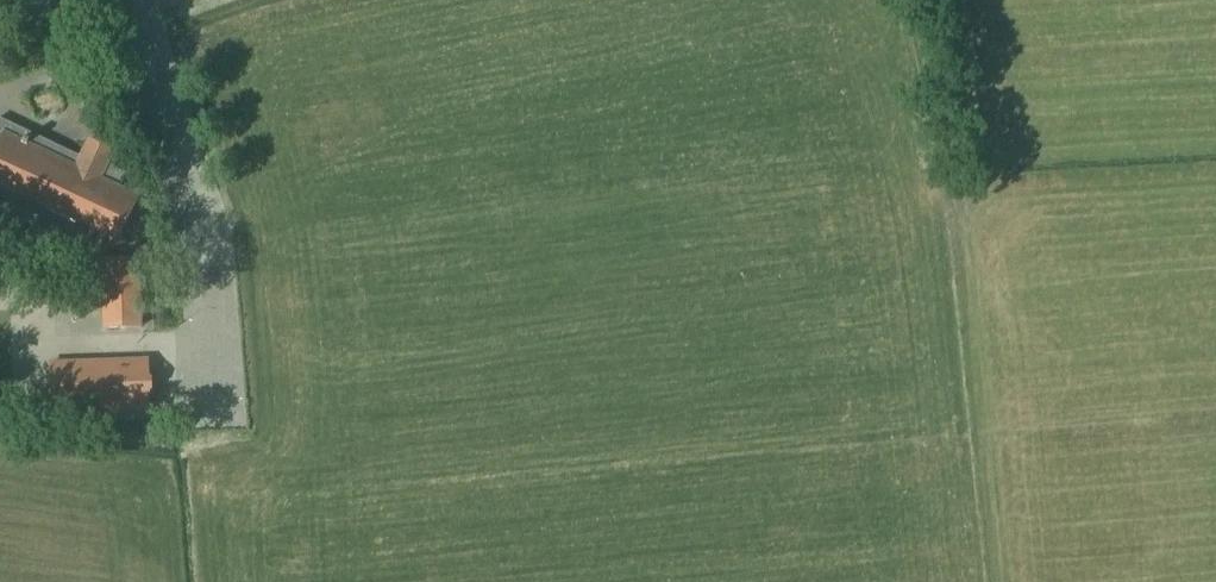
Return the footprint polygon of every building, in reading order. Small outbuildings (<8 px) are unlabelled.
[(84,99),(89,113),(113,105),(108,91),(84,99)] [(139,264),(143,264),(142,204),(137,201),(138,199),(101,181),(114,154),(88,142),(80,158),(0,120),(0,187),(15,194),(47,209),(46,212),(79,227),(80,224),(112,239),(103,259),(103,264),(102,264),(104,331),(141,330),(139,264)] [(147,411),(145,361),(50,364),(52,414),(147,411)]
